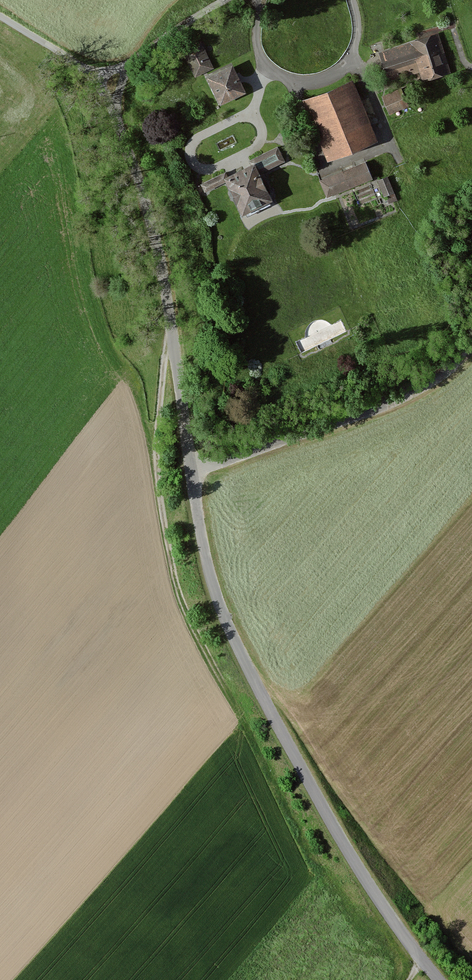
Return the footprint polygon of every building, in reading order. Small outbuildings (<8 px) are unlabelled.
[(448,64),(438,32),(378,50),(388,82),(448,64)] [(195,72),(213,64),(201,39),(184,47),(195,72)] [(220,98),(247,84),(233,58),(206,72),(220,98)] [(302,95),(328,154),(377,132),(351,74),(302,95)] [(384,95),(392,112),(410,104),(402,87),(384,95)] [(278,141),(201,179),(206,190),(226,180),(244,216),(276,200),(261,169),(286,156),(278,141)] [(365,158),(320,178),(328,196),(373,175),(365,158)] [(387,202),(398,198),(389,172),(378,176),(387,202)]
